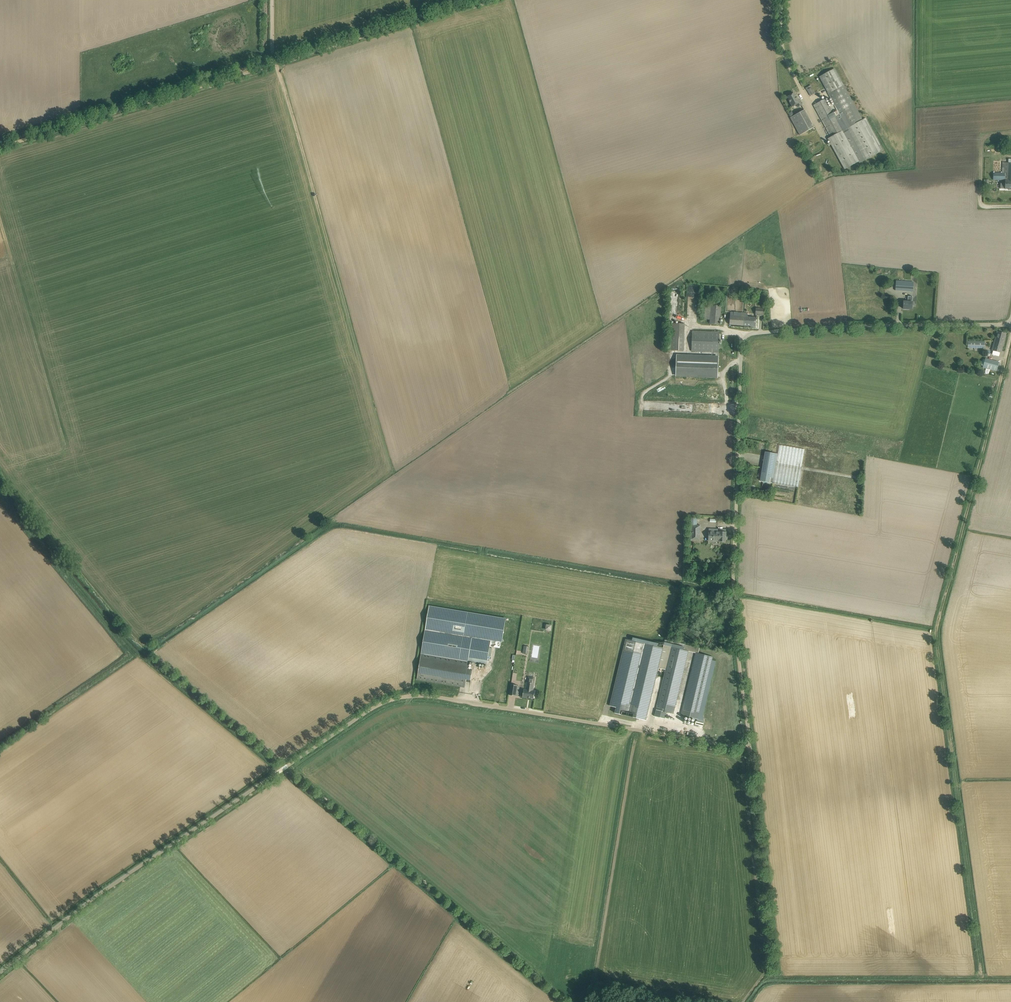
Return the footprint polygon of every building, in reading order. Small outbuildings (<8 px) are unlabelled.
[(815,104),(814,105),(815,108),(831,137),(828,138),(845,169),(859,161),(860,163),(865,160),(883,150),(866,118),(862,120),(844,85),(835,68),(819,76),(829,93),(837,109),(834,110),(832,112),(831,111),(831,110),(829,107),(825,99),(819,102),(815,104)] [(810,96),(815,94),(815,93),(812,87),(812,88),(807,90),(810,96)] [(787,97),(792,107),(797,105),(798,107),(802,105),(797,96),(797,97),(794,92),(787,97)] [(800,135),(814,127),(805,110),(794,116),(791,111),(788,113),(791,117),(790,118),(800,135)] [(1010,189),(1010,160),(1008,159),(1008,163),(1004,162),(1004,173),(994,173),(994,179),(1005,180),(1005,179),(1006,179),(1005,184),(1001,183),(1001,189),(1005,189),(1010,189)] [(895,291),(913,292),(913,282),(896,281),(895,291)] [(903,309),(912,309),(913,297),(908,297),(908,302),(904,301),(903,309)] [(710,319),(710,323),(720,324),(721,306),(703,305),(702,319),(710,319)] [(756,318),(748,317),(748,313),(730,312),(729,324),(755,326),(756,318)] [(669,351),(684,351),(685,325),(670,324),(669,351)] [(692,351),(718,352),(719,332),(692,331),(692,351)] [(1006,334),(997,331),(992,350),(993,350),(992,354),(993,355),(998,356),(999,355),(1000,352),(1001,353),(1006,334)] [(718,377),(718,357),(677,356),(676,375),(718,377)] [(999,361),(986,359),(984,368),(1000,372),(1002,366),(998,365),(999,361)] [(760,481),(773,483),(799,487),(805,449),(779,445),(778,454),(765,452),(760,481)] [(689,525),(689,541),(700,541),(700,525),(689,525)] [(708,541),(726,541),(726,530),(709,529),(708,541)] [(506,618),(429,605),(422,653),(418,679),(464,687),(466,679),(471,680),(473,670),(467,669),(469,662),(469,661),(487,664),(490,646),(500,648),(501,642),(502,642),(506,618)] [(615,713),(646,720),(663,648),(626,639),(610,706),(616,707),(615,713)] [(655,716),(665,719),(666,712),(673,713),(688,651),(671,647),(655,716)] [(681,715),(698,719),(713,657),(696,653),(681,715)] [(523,697),(534,699),(535,691),(533,691),(535,678),(528,677),(526,690),(524,689),(523,697)] [(511,684),(509,695),(516,696),(518,685),(511,684)]
